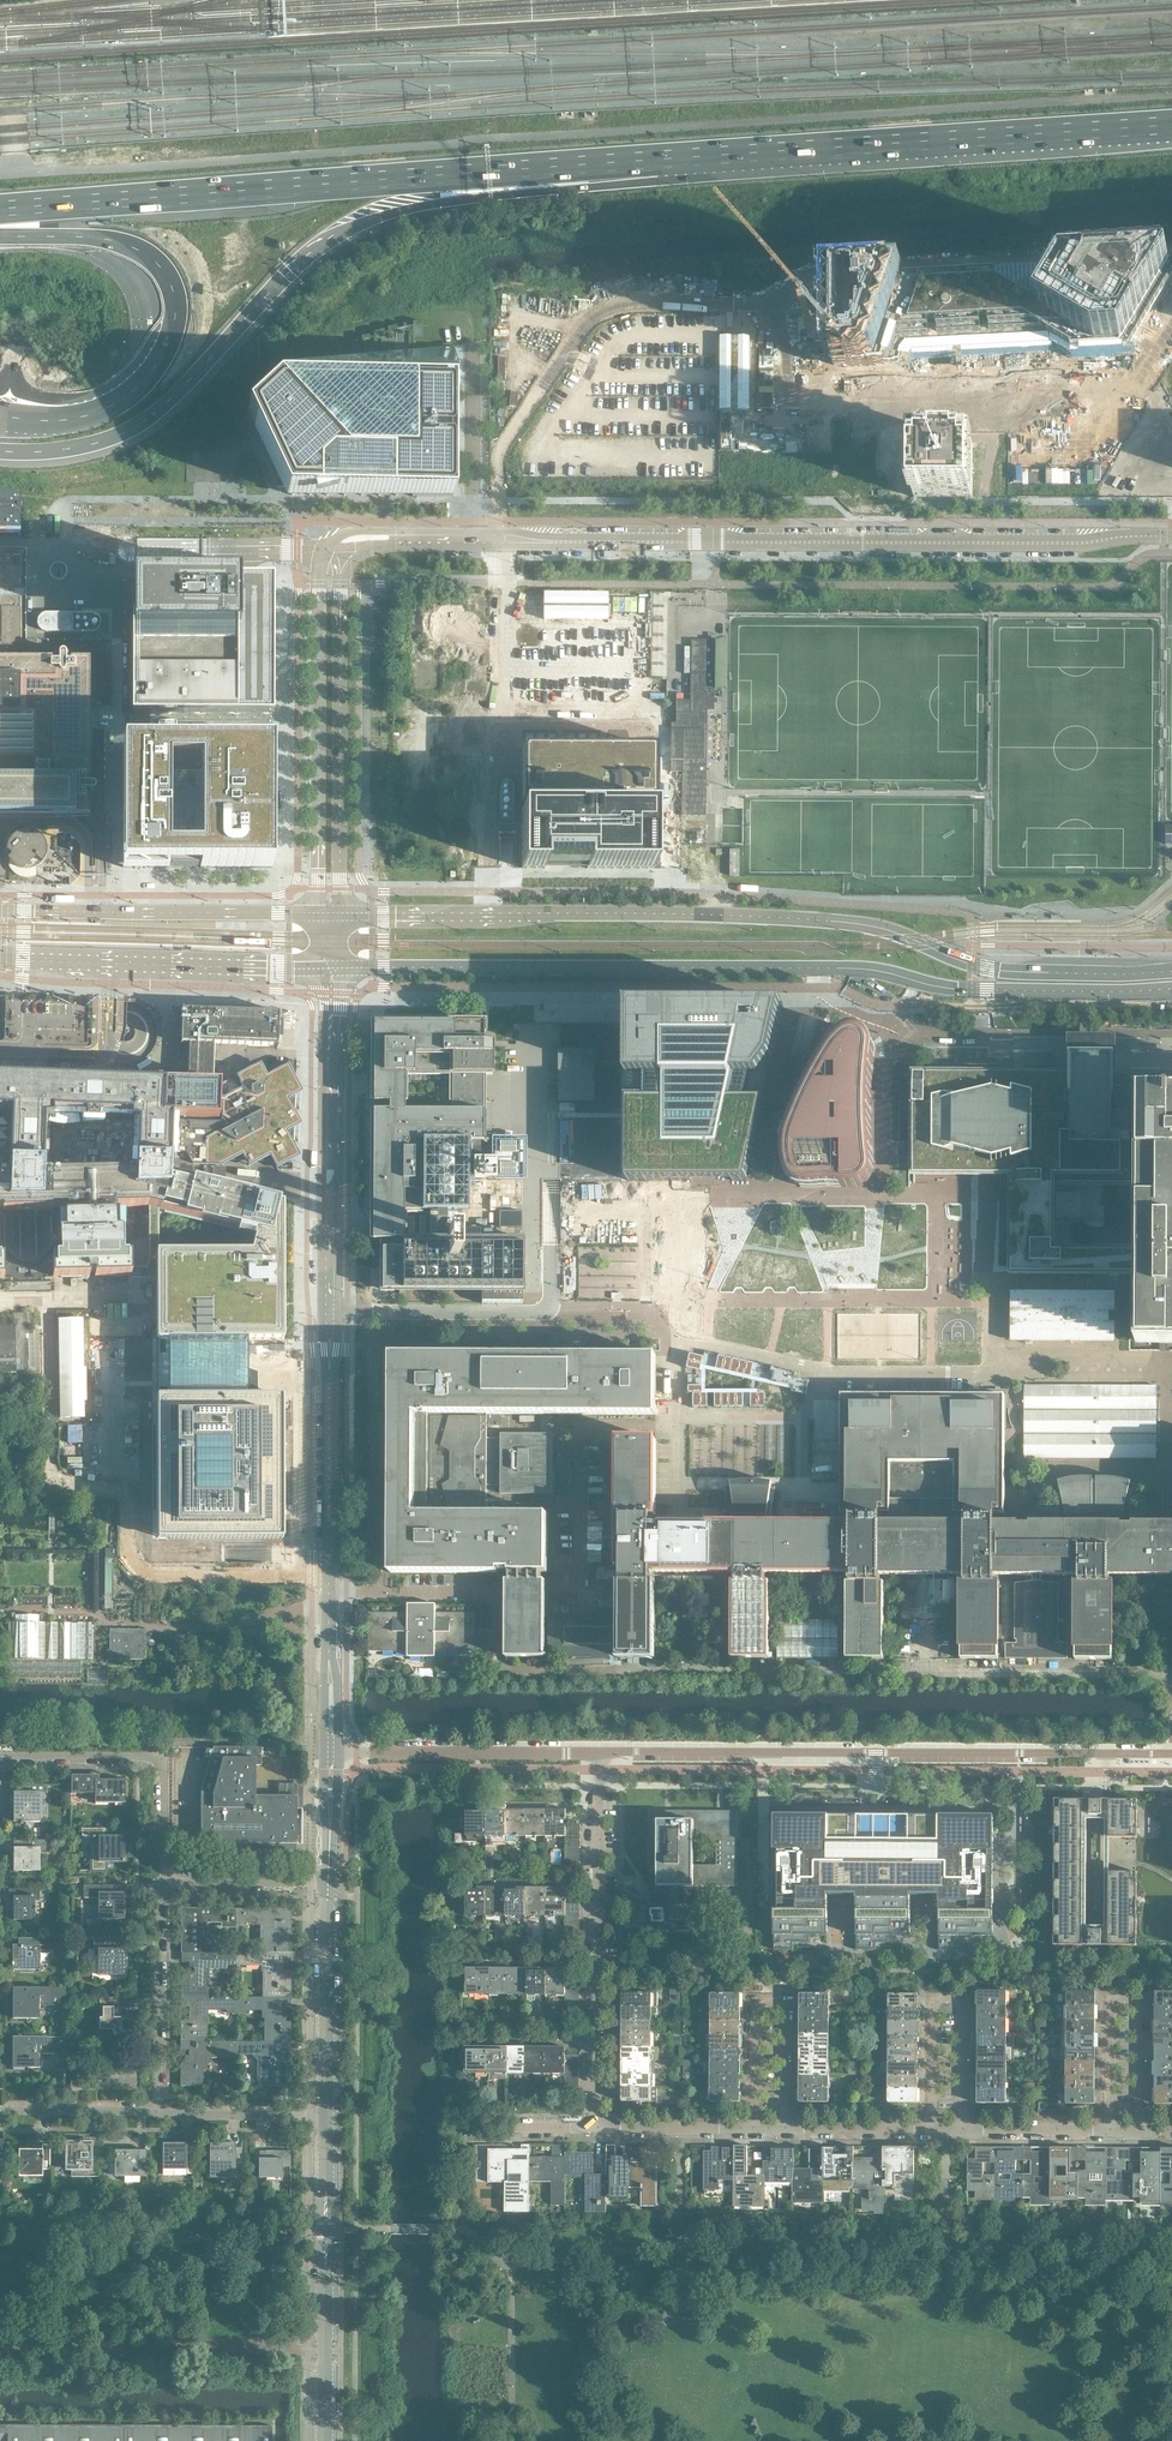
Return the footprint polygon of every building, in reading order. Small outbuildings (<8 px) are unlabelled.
[(845,285),(845,368),(900,365),(902,361),(907,361),(910,354),(1051,346),(1053,344),(1057,344),(1073,354),(1124,351),(1171,269),(1171,267),(845,285)] [(455,357),(455,345),(415,354),(415,326),(380,333),(282,382),(251,411),(290,493),(455,495),(455,357)] [(720,335),(721,408),(752,408),(752,335),(720,335)] [(722,432),(728,432),(728,429),(733,429),(733,423),(736,423),(737,413),(723,413),(722,432)] [(973,443),(914,443),(914,498),(973,498),(973,443)] [(20,498),(0,498),(0,535),(20,535),(20,498)] [(89,816),(89,797),(85,797),(85,793),(92,793),(94,792),(95,790),(95,788),(94,786),(92,785),(85,785),(85,781),(89,781),(90,676),(90,658),(70,658),(70,663),(66,663),(66,656),(66,653),(64,652),(62,652),(60,653),(59,656),(59,663),(55,663),(55,658),(21,658),(21,554),(0,554),(0,816),(89,816)] [(272,576),(127,576),(127,712),(272,713),(272,576)] [(641,594),(640,607),(652,607),(652,594),(641,594)] [(77,612),(41,611),(40,630),(77,630),(77,612)] [(652,643),(652,624),(638,625),(639,644),(652,643)] [(703,760),(704,723),(707,723),(704,723),(704,710),(714,710),(714,689),(724,689),(725,689),(726,641),(725,641),(725,640),(691,640),(691,728),(671,729),(670,772),(682,772),(681,815),(705,816),(705,809),(702,809),(703,772),(706,773),(706,766),(700,766),(700,760),(703,760)] [(638,669),(652,669),(653,649),(639,649),(638,669)] [(176,722),(158,722),(157,737),(176,737),(176,729),(176,722)] [(519,745),(519,865),(651,866),(652,746),(519,745)] [(272,748),(127,748),(127,867),(272,867),(272,748)] [(47,853),(47,852),(47,850),(47,848),(47,847),(47,844),(46,842),(45,840),(44,838),(43,836),(42,835),(40,834),(38,832),(37,831),(35,830),(32,830),(30,829),(29,829),(26,829),(24,829),(23,829),(20,830),(18,831),(16,832),(14,834),(13,835),(11,837),(9,837),(9,841),(8,843),(8,845),(7,846),(7,848),(7,850),(7,851),(7,852),(7,853),(8,854),(8,856),(9,857),(9,858),(9,866),(10,868),(11,869),(12,871),(14,873),(16,874),(19,876),(21,877),(24,877),(26,878),(29,878),(30,877),(32,877),(34,877),(35,876),(37,875),(37,867),(39,866),(41,864),(43,862),(44,860),(45,858),(46,857),(46,856),(47,853)] [(731,848),(731,874),(742,874),(741,848),(731,848)] [(631,1071),(629,1071),(628,1181),(658,1181),(691,1181),(691,1172),(700,1172),(703,1171),(703,1170),(704,1170),(704,1171),(705,1171),(706,1171),(707,1170),(707,1172),(711,1172),(732,1181),(733,1181),(734,1181),(743,1181),(743,1180),(745,1180),(746,1180),(747,1178),(774,1051),(774,1050),(784,1006),(728,1006),(717,1006),(716,1006),(708,1009),(707,1009),(700,1011),(698,1012),(695,1013),(694,1017),(694,1018),(670,1018),(670,1017),(670,1010),(670,1008),(670,1006),(666,1006),(630,1006),(629,1024),(629,1056),(631,1056),(631,1067),(631,1071)] [(115,1216),(115,1207),(148,1206),(157,1208),(254,1231),(271,1236),(279,1200),(207,1183),(172,1174),(172,1157),(171,1157),(172,1129),(173,1115),(218,1117),(219,1115),(216,1115),(217,1085),(220,1086),(220,1083),(213,1083),(215,1044),(277,1046),(277,1047),(278,1047),(279,1011),(279,1012),(183,1009),(183,1008),(182,1008),(181,1044),(182,1044),(182,1043),(190,1043),(189,1082),(36,1077),(36,1075),(36,1074),(35,1073),(34,1072),(33,1071),(32,1071),(31,1071),(29,1071),(28,1071),(27,1072),(26,1072),(26,1073),(25,1074),(25,1075),(25,1076),(0,1076),(0,1109),(13,1110),(12,1119),(4,1118),(3,1157),(11,1158),(10,1158),(9,1173),(0,1174),(0,1278),(5,1278),(5,1283),(53,1282),(53,1277),(90,1276),(90,1272),(95,1272),(95,1276),(131,1275),(131,1266),(131,1254),(124,1254),(123,1231),(118,1231),(118,1216),(115,1216)] [(292,1023),(292,1014),(292,1013),(284,1013),(283,1018),(283,1023),(292,1023)] [(448,1229),(448,1237),(446,1237),(446,1210),(467,1210),(468,1177),(523,1178),(523,1140),(488,1139),(488,1144),(487,1144),(484,1144),(482,1144),(482,1142),(482,1141),(483,1110),(483,1100),(483,1081),(483,1073),(492,1073),(492,1041),(490,1041),(488,1041),(483,1041),(483,1038),(483,1021),(477,1021),(383,1021),(373,1021),(373,1051),(373,1054),(373,1059),(373,1071),(373,1093),(373,1102),(389,1102),(389,1110),(383,1110),(373,1110),(372,1237),(372,1238),(372,1239),(382,1239),(382,1253),(382,1289),(481,1289),(481,1303),(486,1303),(522,1304),(522,1238),(458,1237),(458,1229),(448,1229)] [(291,1048),(291,1029),(283,1029),(282,1047),(291,1048)] [(871,1103),(871,1095),(872,1087),(872,1083),(873,1071),(874,1063),(875,1059),(876,1052),(876,1050),(876,1048),(876,1046),(875,1045),(874,1043),(874,1041),(873,1041),(872,1039),(871,1037),(869,1036),(866,1034),(865,1033),(864,1033),(862,1032),(859,1032),(857,1031),(854,1031),(853,1032),(850,1032),(848,1033),(846,1034),(844,1035),(838,1040),(839,1041),(836,1043),(835,1045),(833,1047),(828,1054),(824,1060),(819,1068),(809,1085),(806,1090),(804,1095),(802,1097),(800,1102),(794,1116),(792,1121),(790,1125),(789,1127),(788,1130),(788,1131),(787,1134),(786,1137),(785,1140),(784,1143),(784,1146),(784,1149),(784,1153),(784,1154),(784,1157),(784,1160),(784,1163),(785,1166),(785,1168),(786,1171),(787,1174),(787,1175),(788,1176),(789,1178),(790,1179),(791,1181),(792,1182),(794,1183),(796,1184),(799,1185),(800,1185),(801,1186),(804,1186),(808,1187),(812,1187),(814,1187),(817,1187),(823,1186),(825,1186),(826,1186),(829,1185),(832,1185),(836,1186),(837,1186),(842,1186),(846,1187),(849,1187),(851,1187),(855,1187),(858,1186),(859,1186),(861,1186),(862,1185),(863,1185),(865,1184),(866,1183),(867,1182),(869,1181),(870,1179),(871,1178),(872,1176),(873,1174),(873,1173),(874,1171),(874,1169),(874,1168),(874,1167),(873,1158),(872,1149),(872,1144),(871,1135),(871,1127),(871,1119),(871,1111),(871,1103)] [(1171,1341),(1171,1074),(1160,1074),(1114,1073),(1114,1052),(1111,1052),(1111,1054),(1091,1054),(1073,1054),(1072,1052),(1069,1052),(1069,1073),(1023,1073),(1023,1063),(1013,1063),(1002,1063),(1002,1073),(953,1072),(930,1072),(914,1072),(913,1173),(971,1173),(998,1173),(1012,1173),(1011,1272),(1091,1272),(1139,1272),(1139,1341),(1171,1341)] [(302,1123),(295,1109),(289,1098),(303,1091),(288,1063),(274,1071),(267,1075),(261,1063),(236,1076),(230,1079),(230,1078),(223,1082),(221,1119),(221,1120),(221,1121),(220,1121),(219,1121),(181,1120),(180,1129),(172,1129),(171,1157),(172,1157),(172,1174),(207,1183),(208,1165),(221,1165),(242,1154),(249,1167),(270,1155),(276,1168),(301,1155),(288,1130),(302,1123)] [(560,1067),(559,1102),(596,1102),(596,1067),(560,1067)] [(802,1097),(804,1095),(806,1090),(804,1089),(797,1101),(800,1102),(802,1097)] [(9,1173),(10,1158),(11,1158),(3,1157),(4,1118),(12,1119),(13,1110),(0,1109),(0,1174),(9,1173)] [(282,1337),(282,1201),(279,1200),(271,1236),(254,1231),(250,1247),(157,1247),(157,1275),(157,1337),(170,1337),(248,1337),(282,1337)] [(131,1266),(131,1275),(157,1275),(157,1247),(157,1208),(148,1206),(149,1255),(146,1266),(131,1266)] [(522,1212),(499,1212),(499,1228),(522,1229),(522,1212)] [(786,1237),(729,1237),(729,1292),(786,1291),(786,1237)] [(1109,1315),(1109,1311),(1115,1311),(1115,1292),(1011,1291),(1011,1319),(1011,1340),(1115,1341),(1115,1322),(1109,1322),(1109,1315)] [(86,1316),(61,1317),(62,1417),(88,1416),(86,1316)] [(15,1368),(14,1324),(0,1324),(0,1369),(15,1368)] [(947,1342),(947,1326),(910,1324),(909,1340),(947,1342)] [(248,1337),(170,1337),(170,1397),(248,1397),(248,1367),(248,1337)] [(553,1461),(553,1433),(501,1433),(501,1437),(487,1437),(487,1425),(487,1414),(488,1414),(500,1414),(656,1415),(656,1414),(656,1404),(656,1356),(656,1355),(596,1354),(596,1359),(596,1360),(584,1360),(584,1359),(584,1354),(428,1354),(433,1352),(438,1350),(436,1346),(437,1345),(437,1344),(437,1343),(438,1343),(437,1342),(437,1341),(437,1340),(436,1340),(436,1339),(435,1339),(434,1339),(433,1339),(432,1339),(431,1339),(431,1338),(428,1340),(425,1341),(422,1341),(419,1341),(416,1340),(414,1338),(413,1339),(412,1339),(412,1338),(411,1338),(410,1338),(410,1339),(409,1339),(408,1339),(408,1340),(407,1341),(407,1342),(407,1343),(407,1344),(407,1345),(408,1345),(408,1346),(407,1346),(407,1347),(406,1347),(406,1348),(406,1349),(407,1349),(407,1350),(412,1352),(416,1354),(414,1354),(392,1353),(392,1358),(392,1379),(396,1379),(396,1390),(392,1390),(391,1419),(391,1427),(383,1427),(381,1427),(381,1506),(383,1506),(391,1506),(391,1515),(391,1535),(395,1535),(395,1546),(391,1546),(391,1572),(500,1573),(500,1569),(511,1570),(511,1579),(511,1581),(542,1581),(542,1580),(542,1572),(548,1572),(548,1513),(487,1513),(487,1504),(487,1494),(494,1494),(494,1484),(501,1484),(501,1494),(504,1494),(553,1494),(553,1467),(553,1461)] [(759,1378),(762,1363),(705,1350),(704,1356),(690,1353),(687,1367),(700,1370),(701,1365),(759,1378)] [(767,1365),(764,1379),(792,1386),(791,1391),(807,1394),(810,1379),(795,1376),(796,1371),(767,1365)] [(703,1391),(703,1377),(688,1377),(688,1392),(694,1392),(694,1407),(708,1407),(708,1391),(703,1391)] [(1157,1458),(1157,1400),(1157,1386),(1031,1385),(1024,1385),(1023,1458),(1157,1458)] [(765,1392),(715,1392),(715,1408),(765,1407),(765,1392)] [(1147,1525),(1133,1525),(1120,1525),(1121,1521),(1126,1521),(1134,1488),(1129,1487),(1131,1482),(1129,1481),(1127,1481),(1125,1480),(1124,1480),(1122,1479),(1120,1479),(1118,1479),(1116,1479),(1115,1478),(1113,1478),(1111,1478),(1109,1478),(1107,1478),(1106,1478),(1104,1478),(1102,1478),(1100,1478),(1098,1478),(1097,1478),(1097,1482),(1092,1482),(1092,1478),(1091,1478),(1089,1478),(1087,1478),(1085,1478),(1083,1478),(1082,1478),(1080,1478),(1078,1478),(1076,1478),(1074,1478),(1073,1478),(1071,1479),(1069,1479),(1067,1479),(1065,1480),(1064,1480),(1062,1480),(1060,1481),(1058,1481),(1060,1486),(1055,1487),(1063,1520),(1067,1520),(1068,1524),(1068,1525),(1056,1525),(1042,1525),(1016,1524),(1005,1525),(995,1524),(995,1516),(1001,1516),(1001,1514),(1005,1514),(1005,1438),(1005,1396),(1002,1396),(1002,1393),(845,1393),(845,1395),(842,1395),(841,1448),(841,1514),(844,1514),(844,1516),(851,1516),(851,1524),(833,1524),(765,1523),(766,1520),(770,1520),(776,1487),(771,1487),(772,1482),(770,1482),(768,1481),(766,1481),(763,1481),(761,1481),(759,1480),(757,1480),(755,1480),(753,1480),(750,1480),(748,1480),(746,1480),(744,1480),(742,1481),(740,1481),(737,1481),(735,1481),(733,1481),(731,1482),(732,1487),(727,1487),(732,1520),(737,1520),(737,1523),(669,1524),(652,1523),(652,1515),(656,1515),(656,1439),(619,1439),(618,1567),(622,1567),(622,1577),(618,1577),(618,1588),(618,1624),(615,1623),(610,1623),(610,1620),(549,1620),(548,1655),(548,1656),(610,1656),(610,1653),(618,1653),(618,1657),(619,1657),(634,1657),(637,1657),(655,1657),(655,1653),(655,1581),(658,1581),(732,1581),(732,1658),(748,1658),(751,1658),(769,1658),(769,1657),(769,1650),(770,1581),(766,1581),(766,1573),(850,1574),(850,1582),(847,1582),(846,1619),(846,1658),(862,1658),(865,1658),(884,1658),(884,1582),(880,1582),(880,1574),(905,1574),(905,1592),(917,1592),(917,1574),(928,1574),(965,1574),(965,1582),(961,1582),(961,1659),(977,1659),(981,1659),(998,1659),(998,1658),(998,1582),(995,1582),(995,1574),(1033,1574),(1033,1580),(1015,1583),(1015,1639),(1017,1639),(1017,1643),(1006,1643),(1006,1658),(1068,1658),(1068,1643),(1057,1643),(1057,1639),(1059,1639),(1059,1583),(1041,1581),(1041,1576),(1041,1574),(1079,1575),(1079,1583),(1075,1583),(1075,1658),(1075,1659),(1091,1659),(1094,1659),(1107,1659),(1112,1659),(1113,1583),(1109,1583),(1109,1575),(1115,1575),(1120,1575),(1171,1575),(1171,1525),(1147,1525)] [(170,1397),(157,1397),(157,1539),(282,1539),(282,1397),(248,1397),(170,1397)] [(113,1608),(113,1558),(105,1557),(105,1608),(113,1608)] [(618,1577),(618,1568),(595,1568),(595,1577),(618,1577)] [(545,1653),(546,1580),(542,1580),(542,1581),(511,1581),(511,1579),(507,1579),(507,1598),(506,1653),(506,1657),(511,1657),(525,1657),(545,1657),(545,1655),(545,1653)] [(475,1652),(475,1612),(436,1612),(436,1604),(435,1604),(408,1604),(408,1612),(369,1612),(369,1651),(408,1651),(408,1656),(436,1656),(436,1652),(475,1652)] [(839,1658),(839,1619),(777,1619),(777,1658),(839,1658)] [(93,1659),(93,1622),(57,1622),(9,1622),(9,1659),(10,1659),(82,1659),(93,1659)] [(478,1627),(478,1646),(494,1646),(493,1627),(478,1627)] [(143,1660),(143,1644),(143,1634),(110,1634),(110,1659),(143,1660)] [(82,1675),(82,1663),(82,1659),(10,1659),(10,1675),(82,1675)] [(107,1681),(107,1667),(88,1667),(88,1681),(107,1681)] [(297,1850),(297,1796),(291,1796),(291,1789),(279,1789),(279,1795),(255,1795),(255,1765),(261,1765),(261,1752),(263,1752),(263,1749),(261,1749),(261,1747),(213,1747),(201,1791),(201,1843),(267,1843),(267,1849),(297,1850)] [(126,1803),(126,1779),(92,1779),(92,1772),(83,1772),(83,1776),(71,1775),(70,1793),(95,1793),(95,1803),(126,1803)] [(40,1822),(40,1792),(47,1792),(48,1784),(24,1784),(24,1792),(14,1791),(14,1822),(40,1822)] [(1137,1946),(1137,1800),(1055,1799),(1054,1945),(1137,1946)] [(487,1836),(487,1809),(467,1809),(467,1836),(487,1836)] [(506,1836),(506,1809),(487,1809),(487,1836),(506,1836)] [(526,1836),(526,1809),(506,1809),(506,1836),(526,1836)] [(546,1836),(546,1809),(526,1809),(526,1836),(546,1836)] [(566,1836),(566,1832),(566,1824),(566,1817),(566,1809),(546,1809),(546,1836),(566,1836)] [(709,1904),(687,1904),(687,1886),(738,1886),(738,1871),(738,1840),(738,1811),(650,1810),(650,1875),(646,1875),(646,1885),(656,1885),(656,1882),(660,1882),(660,1886),(670,1886),(670,1904),(650,1904),(650,1930),(708,1931),(709,1904)] [(994,1815),(774,1814),(773,1949),(793,1950),(793,1942),(809,1942),(809,1935),(828,1935),(828,1895),(857,1895),(856,1950),(867,1950),(871,1950),(876,1950),(876,1943),(892,1943),(892,1936),(910,1936),(911,1896),(939,1896),(939,1950),(959,1950),(959,1943),(975,1943),(975,1936),(993,1936),(994,1815)] [(125,1862),(125,1835),(117,1835),(117,1828),(93,1828),(93,1837),(95,1837),(95,1836),(99,1836),(99,1862),(125,1862)] [(40,1871),(40,1848),(47,1848),(47,1840),(23,1840),(23,1847),(14,1847),(14,1871),(40,1871)] [(125,1918),(125,1898),(125,1893),(132,1893),(132,1885),(107,1885),(107,1892),(99,1892),(99,1918),(125,1918)] [(486,1915),(487,1888),(466,1888),(466,1915),(486,1915)] [(506,1915),(506,1888),(487,1888),(486,1915),(506,1915)] [(526,1915),(526,1888),(506,1888),(506,1915),(526,1915)] [(546,1915),(546,1888),(526,1888),(526,1915),(546,1915)] [(566,1903),(566,1898),(566,1888),(546,1888),(546,1915),(566,1915),(566,1911),(566,1903)] [(35,1907),(35,1899),(40,1899),(40,1889),(16,1889),(16,1896),(14,1896),(13,1920),(35,1920),(35,1909),(36,1909),(36,1907),(35,1907)] [(207,1952),(207,1921),(236,1922),(236,1908),(181,1908),(181,1952),(194,1952),(207,1952)] [(292,1953),(292,1921),(289,1921),(289,1915),(292,1915),(292,1908),(236,1908),(236,1922),(236,1928),(237,1928),(237,1925),(245,1925),(245,1921),(263,1921),(263,1943),(260,1943),(260,1952),(279,1953),(292,1953)] [(40,1969),(40,1946),(47,1946),(47,1938),(27,1938),(27,1945),(13,1945),(13,1962),(12,1962),(12,1965),(13,1965),(13,1969),(40,1969)] [(125,1975),(125,1948),(118,1948),(118,1941),(94,1941),(94,1949),(99,1949),(99,1975),(125,1975)] [(206,1988),(206,1964),(235,1964),(235,1965),(236,1965),(236,1952),(207,1952),(194,1952),(194,1961),(190,1961),(190,1974),(181,1974),(181,1997),(208,1997),(208,1988),(206,1988)] [(291,1997),(291,1970),(284,1970),(284,1962),(279,1962),(279,1953),(260,1952),(236,1952),(236,1965),(237,1965),(237,1964),(263,1964),(263,1997),(279,1997),(291,1997)] [(487,1994),(487,1967),(467,1967),(467,1994),(487,1994)] [(507,1994),(507,1967),(487,1967),(487,1994),(507,1994)] [(526,1994),(526,1967),(507,1967),(507,1994),(526,1994)] [(546,1994),(546,1968),(526,1967),(526,1994),(546,1994)] [(565,1986),(566,1976),(566,1968),(546,1968),(546,1994),(566,1995),(566,1993),(566,1986),(565,1986)] [(652,1987),(652,1977),(640,1977),(640,1987),(652,1987)] [(39,2018),(39,2004),(68,2004),(68,1987),(13,1987),(13,2004),(13,2018),(39,2018)] [(652,2006),(652,1992),(652,1987),(640,1987),(640,1992),(623,1992),(623,2006),(652,2006)] [(1007,2005),(1007,1991),(978,1990),(978,2005),(1007,2005)] [(1095,2005),(1096,1991),(1067,1991),(1067,2005),(1095,2005)] [(1155,1991),(1155,2006),(1171,2006),(1171,1991),(1155,1991)] [(740,2007),(741,1993),(712,1993),(712,2007),(740,2007)] [(829,2007),(829,1993),(801,1993),(800,2007),(829,2007)] [(918,2008),(918,1994),(889,1994),(889,2008),(918,2008)] [(122,2022),(122,2012),(122,2007),(119,2007),(119,1997),(100,1997),(100,2010),(103,2010),(103,2017),(100,2017),(100,2029),(103,2029),(103,2041),(116,2041),(116,2035),(122,2035),(122,2032),(125,2032),(125,2022),(122,2022)] [(208,2041),(208,2009),(227,2009),(227,2013),(237,2013),(237,2009),(236,2009),(236,1997),(208,1997),(181,1997),(181,2007),(189,2007),(189,2013),(189,2020),(181,2020),(181,2041),(208,2041)] [(291,2042),(291,2021),(286,2021),(286,2008),(279,2007),(279,1997),(263,1997),(236,1997),(236,2009),(237,2009),(264,2009),(264,2042),(276,2042),(291,2042)] [(1007,2019),(1007,2005),(978,2005),(978,2019),(1007,2019)] [(1095,2019),(1095,2005),(1067,2005),(1066,2019),(1095,2019)] [(652,2020),(652,2006),(623,2006),(623,2020),(652,2020)] [(1155,2006),(1155,2020),(1171,2020),(1171,2006),(1155,2006)] [(740,2020),(740,2007),(712,2007),(712,2020),(740,2020)] [(829,2021),(829,2007),(800,2007),(800,2021),(829,2021)] [(918,2021),(918,2008),(889,2008),(889,2021),(918,2021)] [(1007,2033),(1007,2019),(978,2019),(978,2033),(1007,2033)] [(1095,2033),(1095,2019),(1066,2019),(1066,2033),(1095,2033)] [(652,2033),(652,2020),(623,2020),(623,2033),(652,2033)] [(740,2034),(740,2020),(712,2020),(712,2034),(740,2034)] [(1155,2020),(1155,2033),(1171,2034),(1171,2020),(1155,2020)] [(829,2034),(829,2021),(800,2021),(800,2034),(829,2034)] [(918,2035),(918,2021),(889,2021),(889,2035),(918,2035)] [(651,2047),(652,2033),(623,2033),(623,2047),(651,2047)] [(1007,2047),(1007,2033),(978,2033),(978,2047),(1007,2047)] [(1095,2047),(1095,2033),(1066,2033),(1066,2047),(1095,2047)] [(1155,2033),(1155,2047),(1171,2047),(1171,2034),(1155,2033)] [(740,2047),(740,2034),(712,2034),(712,2047),(740,2047)] [(829,2048),(829,2034),(800,2034),(800,2048),(829,2048)] [(918,2048),(918,2035),(889,2035),(889,2048),(918,2048)] [(39,2068),(39,2045),(68,2046),(68,2037),(38,2037),(13,2036),(13,2054),(13,2068),(39,2068)] [(203,2086),(203,2069),(206,2069),(206,2054),(224,2055),(224,2057),(237,2057),(237,2053),(236,2053),(236,2041),(208,2041),(181,2041),(181,2049),(189,2049),(189,2057),(185,2057),(185,2063),(181,2063),(181,2086),(203,2086)] [(291,2086),(291,2060),(279,2060),(279,2050),(276,2050),(276,2042),(264,2042),(236,2041),(236,2053),(237,2053),(263,2054),(263,2086),(291,2086)] [(488,2073),(488,2046),(469,2046),(469,2052),(466,2052),(466,2061),(469,2061),(469,2073),(476,2073),(476,2072),(488,2072),(488,2073)] [(507,2073),(507,2047),(488,2046),(488,2073),(496,2073),(496,2072),(507,2072),(507,2073)] [(526,2073),(527,2047),(507,2047),(507,2073),(515,2073),(515,2072),(526,2072),(526,2073)] [(546,2073),(546,2047),(527,2047),(526,2073),(534,2073),(534,2072),(545,2072),(545,2073),(546,2073)] [(565,2073),(565,2069),(565,2062),(565,2055),(565,2047),(546,2047),(546,2073),(553,2073),(553,2072),(565,2072),(564,2073),(565,2073)] [(651,2060),(651,2047),(623,2047),(623,2060),(651,2060)] [(740,2061),(740,2047),(712,2047),(711,2061),(740,2061)] [(1006,2061),(1007,2047),(978,2047),(978,2060),(1006,2061)] [(1095,2061),(1095,2047),(1066,2047),(1066,2061),(1095,2061)] [(1155,2047),(1155,2061),(1171,2061),(1171,2047),(1155,2047)] [(829,2061),(829,2048),(800,2048),(800,2061),(829,2061)] [(918,2062),(918,2048),(889,2048),(889,2062),(918,2062)] [(651,2074),(651,2060),(623,2060),(623,2073),(651,2074)] [(1006,2075),(1006,2061),(978,2060),(978,2074),(1006,2075)] [(740,2074),(740,2061),(711,2061),(711,2074),(740,2074)] [(829,2075),(829,2061),(800,2061),(800,2074),(829,2075)] [(1095,2075),(1095,2061),(1066,2061),(1066,2075),(1095,2075)] [(1155,2061),(1155,2075),(1171,2075),(1171,2061),(1155,2061)] [(918,2075),(918,2062),(889,2062),(889,2075),(918,2075)] [(651,2087),(651,2074),(623,2073),(623,2087),(651,2087)] [(740,2088),(740,2074),(711,2074),(711,2087),(740,2088)] [(829,2088),(829,2075),(800,2074),(800,2088),(829,2088)] [(1006,2089),(1006,2075),(978,2074),(977,2088),(1006,2089)] [(918,2089),(918,2075),(889,2075),(889,2088),(918,2089)] [(1095,2089),(1095,2075),(1066,2075),(1066,2089),(1095,2089)] [(1155,2075),(1155,2089),(1171,2089),(1171,2075),(1155,2075)] [(651,2101),(651,2087),(623,2087),(623,2101),(651,2101)] [(740,2102),(740,2088),(711,2087),(711,2101),(740,2102)] [(829,2102),(829,2088),(800,2088),(800,2102),(829,2102)] [(918,2102),(918,2089),(889,2088),(889,2102),(918,2102)] [(1006,2103),(1006,2089),(977,2088),(977,2103),(1006,2103)] [(1095,2103),(1095,2089),(1066,2089),(1066,2103),(1095,2103)] [(1155,2089),(1155,2104),(1171,2104),(1171,2089),(1155,2089)] [(194,2160),(194,2136),(186,2136),(186,2143),(163,2143),(163,2169),(187,2169),(187,2160),(194,2160)] [(98,2176),(98,2148),(91,2148),(91,2142),(83,2142),(83,2140),(79,2140),(79,2144),(75,2144),(75,2142),(67,2142),(67,2153),(60,2153),(60,2165),(66,2165),(65,2170),(72,2170),(72,2176),(98,2176)] [(50,2169),(50,2144),(42,2144),(42,2149),(19,2149),(19,2176),(43,2176),(43,2169),(50,2169)] [(530,2212),(530,2179),(530,2156),(530,2144),(522,2144),(522,2160),(515,2160),(515,2157),(513,2156),(513,2149),(489,2149),(489,2174),(512,2174),(512,2203),(509,2203),(509,2212),(530,2212)] [(566,2205),(566,2175),(566,2152),(566,2145),(557,2145),(557,2157),(530,2156),(530,2179),(552,2179),(552,2205),(566,2205)] [(657,2206),(657,2162),(616,2162),(616,2145),(607,2145),(607,2174),(607,2184),(630,2184),(630,2177),(642,2177),(642,2206),(657,2206)] [(734,2178),(735,2145),(723,2145),(723,2147),(715,2147),(715,2151),(705,2151),(705,2188),(720,2189),(720,2178),(734,2178)] [(765,2205),(765,2182),(765,2177),(764,2177),(755,2177),(755,2175),(748,2175),(748,2146),(735,2145),(734,2178),(734,2205),(765,2205)] [(794,2179),(794,2171),(794,2150),(787,2150),(787,2148),(773,2148),(773,2146),(764,2146),(764,2177),(765,2177),(765,2182),(775,2182),(775,2179),(784,2179),(784,2180),(787,2180),(787,2179),(793,2179),(794,2179)] [(854,2186),(854,2158),(854,2146),(846,2146),(846,2149),(834,2149),(834,2148),(824,2148),(824,2176),(836,2176),(836,2185),(853,2186),(854,2186)] [(863,2198),(863,2210),(875,2210),(875,2213),(884,2213),(884,2186),(884,2146),(871,2146),(871,2158),(854,2158),(854,2186),(853,2186),(853,2189),(870,2189),(870,2198),(863,2198)] [(914,2188),(914,2148),(903,2148),(903,2149),(891,2149),(891,2146),(884,2146),(884,2186),(893,2186),(893,2188),(895,2188),(895,2187),(914,2188)] [(984,2174),(984,2163),(996,2163),(996,2147),(976,2147),(976,2159),(968,2158),(968,2175),(968,2191),(976,2191),(976,2197),(996,2197),(996,2174),(984,2174)] [(1015,2197),(1015,2196),(1023,2196),(1023,2174),(1016,2174),(1016,2147),(996,2147),(996,2163),(996,2174),(996,2197),(1015,2197)] [(1051,2147),(1051,2151),(1051,2197),(1078,2197),(1078,2172),(1071,2172),(1071,2147),(1051,2147)] [(1126,2174),(1126,2147),(1106,2147),(1106,2152),(1106,2198),(1133,2198),(1134,2174),(1126,2174)] [(1161,2202),(1171,2202),(1171,2184),(1165,2184),(1165,2172),(1171,2172),(1171,2148),(1161,2147),(1161,2152),(1161,2202)] [(824,2201),(824,2176),(824,2148),(811,2148),(811,2164),(811,2169),(799,2169),(799,2171),(794,2171),(794,2179),(793,2179),(793,2201),(824,2201)] [(146,2176),(146,2151),(138,2151),(138,2150),(116,2150),(116,2175),(146,2176)] [(242,2182),(242,2156),(235,2156),(235,2150),(226,2150),(226,2153),(221,2153),(221,2150),(211,2150),(211,2176),(221,2176),(221,2173),(235,2173),(235,2182),(242,2182)] [(291,2166),(291,2150),(266,2150),(266,2158),(259,2158),(259,2177),(283,2177),(283,2166),(291,2166)] [(1031,2196),(1031,2202),(1051,2202),(1051,2197),(1051,2151),(1031,2151),(1031,2174),(1023,2174),(1023,2196),(1031,2196)] [(607,2184),(607,2174),(594,2174),(594,2152),(566,2152),(566,2175),(586,2175),(586,2212),(606,2212),(606,2184),(607,2184)] [(1086,2197),(1086,2202),(1106,2202),(1106,2198),(1106,2152),(1086,2152),(1086,2172),(1078,2172),(1078,2197),(1086,2197)] [(1161,2152),(1141,2152),(1141,2174),(1134,2174),(1133,2198),(1141,2198),(1141,2202),(1161,2202),(1161,2152)] [(272,2426),(0,2424),(0,2440),(272,2440),(272,2426)]
